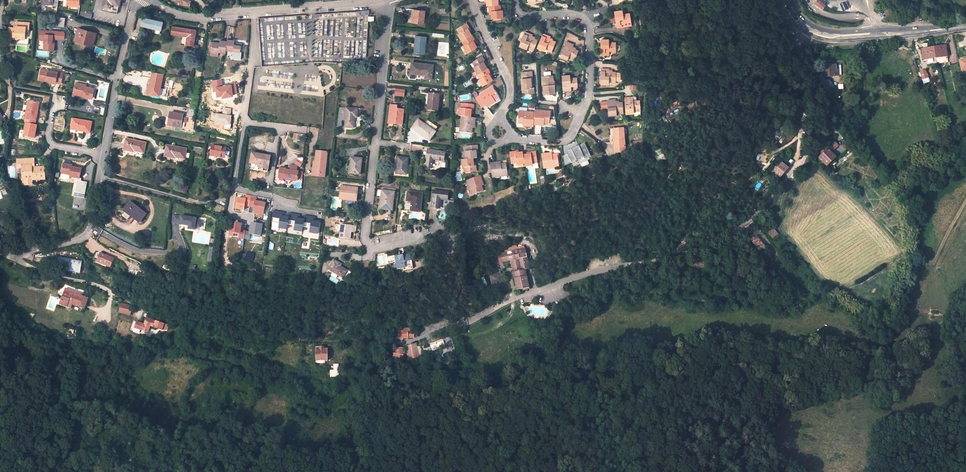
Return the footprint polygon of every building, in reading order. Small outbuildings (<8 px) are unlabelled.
[(101,10),(116,14),(120,0),(104,0),(101,10)] [(824,8),(818,2),(815,4),(821,11),(824,8)] [(491,11),(491,15),(492,19),(503,18),(502,10),(500,10),(500,5),(498,5),(489,6),(489,11),(491,11)] [(423,24),(425,11),(413,10),(412,23),(423,24)] [(622,11),(614,12),(617,28),(631,25),(629,13),(623,14),(622,11)] [(162,20),(158,19),(158,21),(143,17),(141,26),(155,30),(160,31),(162,20)] [(64,27),(65,19),(57,18),(56,26),(64,27)] [(29,29),(29,23),(17,22),(16,26),(16,28),(14,28),(9,27),(8,36),(13,36),(13,39),(18,39),(18,38),(25,39),(26,32),(26,29),(29,29)] [(472,35),(468,29),(469,27),(466,23),(457,29),(459,33),(458,34),(462,41),(472,35)] [(194,46),(196,30),(173,27),(172,34),(187,37),(186,45),(194,46)] [(92,45),(95,34),(78,29),(75,41),(92,45)] [(63,32),(40,30),(39,40),(45,40),(44,43),(48,43),(47,50),(54,50),(55,39),(64,40),(65,34),(63,32)] [(533,35),(524,32),(519,46),(527,49),(528,46),(530,47),(534,49),(537,40),(535,39),(532,38),(532,36),(533,35)] [(552,50),(555,42),(552,41),(549,40),(550,38),(550,37),(543,34),(537,48),(545,51),(546,48),(548,49),(552,50)] [(467,53),(477,47),(475,44),(473,41),(474,40),(472,35),(462,41),(464,46),(463,47),(467,53)] [(424,55),(426,37),(416,36),(414,53),(424,55)] [(609,43),(608,39),(600,40),(601,56),(609,55),(609,51),(611,51),(616,51),(615,43),(609,43)] [(240,54),(241,44),(234,43),(234,41),(227,40),(226,42),(226,51),(230,51),(232,52),(232,53),(240,54)] [(219,44),(211,43),(210,53),(218,54),(219,53),(225,53),(226,51),(226,42),(220,42),(219,44)] [(573,45),(566,42),(560,57),(568,60),(569,57),(571,58),(575,59),(578,51),(575,50),(572,48),(573,46),(573,45)] [(934,47),(935,58),(937,64),(944,63),(943,57),(947,56),(946,46),(934,47)] [(935,58),(934,47),(922,49),(923,60),(927,59),(927,66),(937,64),(935,58)] [(482,56),(472,62),(474,66),(473,67),(478,74),(487,68),(485,65),(483,62),(485,61),(482,56)] [(425,79),(426,65),(411,63),(410,73),(417,74),(419,75),(419,78),(425,79)] [(836,65),(823,66),(823,76),(839,75),(839,70),(836,70),(836,65)] [(487,68),(478,74),(480,78),(478,79),(483,86),(493,80),(491,77),(489,74),(490,73),(487,68)] [(61,83),(63,73),(41,69),(39,80),(46,81),(57,83),(61,83)] [(609,69),(601,69),(601,84),(609,84),(609,81),(611,81),(616,81),(620,81),(620,73),(616,73),(616,72),(612,72),(609,72),(609,71),(609,69)] [(521,79),(522,89),(525,89),(525,94),(534,93),(533,88),(531,88),(530,78),(532,78),(532,72),(521,72),(522,79),(521,79)] [(577,87),(577,78),(570,78),(570,75),(561,76),(563,92),(571,91),(571,87),(574,87),(577,87)] [(829,80),(824,80),(821,75),(817,77),(830,98),(832,96),(830,93),(835,90),(829,80)] [(553,80),(553,76),(544,76),(544,86),(543,86),(544,94),(555,94),(554,85),(553,85),(553,80)] [(161,80),(151,78),(149,93),(159,95),(161,80)] [(86,85),(76,83),(74,92),(84,95),(83,96),(92,98),(94,89),(86,87),(86,85)] [(499,97),(492,86),(479,95),(486,107),(492,103),(491,102),(494,100),(499,97)] [(395,89),(394,96),(404,97),(405,89),(395,89)] [(227,106),(229,106),(231,96),(226,96),(227,92),(221,91),(220,95),(212,93),(211,103),(222,105),(227,106)] [(437,112),(439,95),(429,93),(427,111),(437,112)] [(640,109),(639,101),(636,101),(633,101),(633,99),(633,97),(624,98),(626,114),(634,113),(633,110),(640,109)] [(615,100),(607,100),(608,116),(617,115),(616,111),(619,111),(623,111),(622,102),(619,103),(616,103),(615,101),(615,100)] [(37,102),(28,101),(24,123),(26,123),(35,125),(37,113),(35,112),(37,102)] [(473,110),(474,105),(462,103),(462,108),(460,108),(459,116),(461,117),(471,117),(471,114),(471,110),(473,110)] [(392,124),(402,125),(403,110),(397,109),(397,106),(394,105),(393,108),(391,108),(390,117),(392,119),(392,124)] [(181,128),(181,131),(193,133),(196,110),(188,108),(186,116),(185,123),(182,123),(181,128)] [(357,109),(346,108),(345,127),(354,128),(354,118),(357,118),(357,109)] [(534,112),(519,110),(518,123),(523,124),(525,124),(525,126),(533,127),(533,124),(534,112)] [(549,124),(550,111),(535,110),(534,112),(533,124),(542,125),(542,123),(544,123),(549,124)] [(170,113),(167,126),(181,128),(182,123),(183,116),(183,115),(170,113)] [(460,132),(471,133),(472,128),(472,124),(475,125),(476,118),(471,117),(461,117),(460,132)] [(89,132),(91,122),(72,119),(71,129),(89,132)] [(429,141),(435,132),(418,119),(411,129),(419,134),(420,133),(427,137),(426,139),(429,141)] [(23,136),(34,138),(36,125),(35,125),(26,123),(23,136)] [(625,147),(623,129),(614,129),(615,139),(613,139),(614,148),(625,147)] [(143,153),(145,144),(126,140),(124,150),(134,152),(134,151),(143,153)] [(829,146),(833,150),(839,145),(835,141),(829,146)] [(585,143),(566,151),(567,155),(563,157),(564,166),(576,161),(575,158),(583,155),(585,159),(590,156),(585,143)] [(476,155),(476,151),(478,150),(477,145),(466,146),(466,151),(464,152),(465,160),(473,159),(477,158),(476,155)] [(185,158),(186,150),(167,146),(165,156),(174,158),(174,157),(185,158)] [(235,149),(212,146),(210,156),(224,158),(224,162),(233,163),(235,149)] [(836,157),(828,149),(819,158),(827,166),(836,157)] [(851,150),(849,149),(838,159),(843,164),(854,154),(851,150)] [(443,161),(445,153),(427,150),(426,159),(425,168),(431,168),(433,159),(443,161)] [(327,152),(316,151),(315,162),(317,162),(316,174),(324,175),(327,152)] [(511,164),(517,163),(517,165),(524,164),(523,155),(523,152),(519,153),(515,153),(514,152),(509,152),(509,153),(510,157),(511,164)] [(538,163),(536,152),(531,152),(531,154),(527,154),(523,155),(524,164),(525,167),(532,166),(532,164),(538,163)] [(259,154),(251,153),(248,169),(257,171),(257,170),(266,172),(269,156),(263,155),(259,154)] [(559,166),(557,154),(552,155),(550,155),(549,153),(541,154),(543,169),(559,166)] [(765,158),(760,155),(756,160),(759,162),(756,166),(762,171),(771,160),(766,156),(765,158)] [(773,156),(771,160),(762,171),(763,172),(775,158),(773,156)] [(360,175),(362,159),(351,157),(350,166),(351,166),(351,174),(360,175)] [(406,174),(408,158),(398,157),(396,173),(406,174)] [(464,168),(464,173),(476,172),(475,166),(473,166),(473,163),(473,159),(465,160),(462,160),(462,168),(464,168)] [(324,177),(324,175),(316,174),(317,162),(315,162),(313,162),(312,176),(324,177)] [(508,175),(506,164),(500,164),(498,164),(498,162),(490,163),(492,178),(508,175)] [(788,168),(782,163),(773,173),(780,178),(788,168)] [(22,164),(22,168),(22,172),(22,179),(32,179),(32,180),(45,179),(44,167),(32,168),(32,164),(22,164)] [(72,165),(63,164),(61,173),(61,177),(62,179),(68,180),(69,179),(70,177),(80,178),(81,169),(75,168),(71,167),(72,165)] [(283,178),(297,180),(298,172),(296,171),(290,170),(284,170),(284,168),(279,167),(278,173),(284,173),(283,178)] [(472,195),(484,191),(482,186),(481,184),(483,183),(480,175),(466,180),(472,195)] [(84,198),(87,182),(76,180),(73,196),(84,198)] [(355,199),(356,188),(341,186),(339,197),(355,199)] [(392,210),(394,192),(383,191),(382,197),(381,197),(380,209),(392,210)] [(447,200),(447,192),(433,191),(432,207),(440,208),(441,199),(447,200)] [(411,211),(420,212),(422,193),(408,192),(406,201),(411,202),(411,211)] [(237,198),(236,203),(261,208),(262,202),(243,199),(237,198)] [(145,214),(130,202),(124,211),(125,212),(132,217),(139,223),(145,214)] [(261,208),(236,203),(234,215),(259,220),(261,208)] [(273,211),(271,231),(286,232),(287,225),(293,226),(293,233),(302,234),(302,227),(309,228),(308,234),(318,235),(319,221),(315,221),(315,215),(273,211)] [(125,212),(122,216),(129,221),(132,217),(125,212)] [(234,215),(233,215),(232,219),(243,221),(242,229),(258,231),(260,221),(259,220),(234,215)] [(196,219),(174,216),(173,223),(180,223),(180,224),(189,226),(189,229),(195,230),(195,227),(201,227),(201,222),(196,221),(196,219)] [(355,226),(341,225),(339,238),(350,239),(351,230),(354,230),(355,226)] [(749,237),(760,252),(766,248),(756,236),(754,237),(752,235),(749,237)] [(524,248),(494,255),(496,264),(511,261),(514,272),(515,279),(514,279),(517,290),(529,288),(525,270),(529,269),(526,253),(525,254),(524,248)] [(247,252),(245,260),(252,261),(254,254),(247,252)] [(103,264),(111,267),(112,262),(111,261),(112,260),(106,257),(106,256),(101,254),(98,261),(103,263),(103,264)] [(411,269),(408,254),(403,255),(394,256),(397,269),(403,268),(404,271),(411,269)] [(82,260),(59,256),(56,270),(80,274),(82,260)] [(338,275),(342,278),(346,270),(340,266),(341,264),(334,260),(328,269),(338,275)] [(795,287),(781,269),(779,271),(792,289),(795,287)] [(84,308),(88,299),(80,296),(71,293),(71,291),(65,289),(60,304),(67,306),(68,303),(72,304),(84,308)] [(120,302),(117,313),(129,316),(132,306),(120,302)] [(162,330),(164,324),(146,318),(142,331),(148,332),(150,326),(162,330)] [(402,331),(401,327),(397,327),(398,331),(394,331),(394,338),(414,337),(414,336),(414,331),(408,331),(402,331)] [(424,352),(444,349),(443,341),(423,344),(424,352)] [(420,357),(416,343),(406,346),(408,359),(420,357)] [(327,360),(327,349),(324,349),(324,347),(317,347),(317,349),(316,349),(316,360),(317,360),(324,360),(327,360)] [(404,355),(404,348),(394,348),(393,353),(393,359),(397,362),(403,363),(403,360),(403,356),(403,355),(404,355)]
